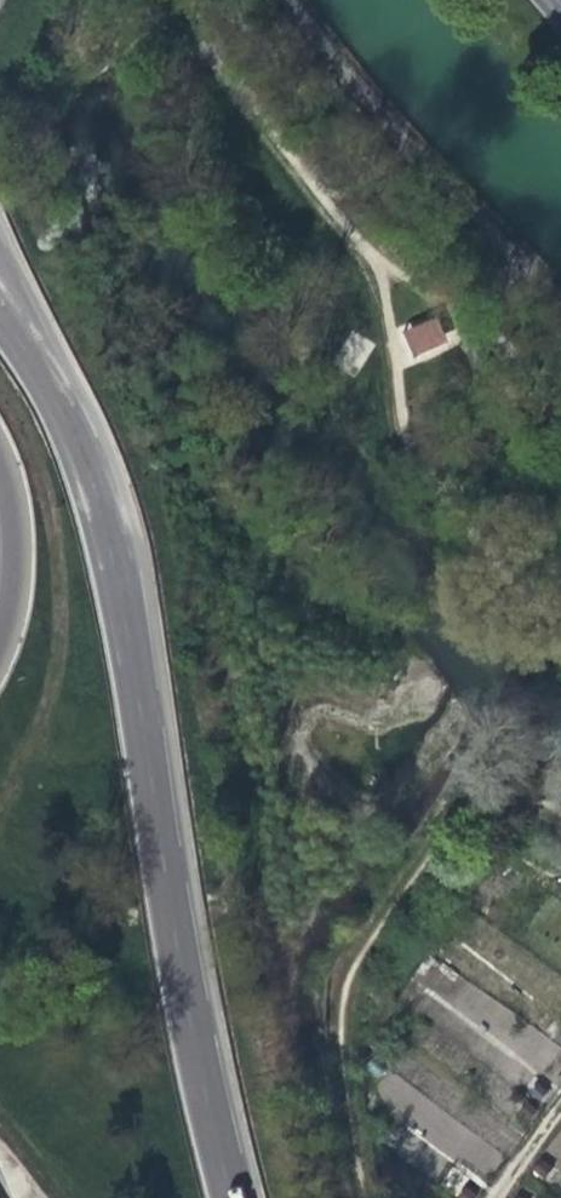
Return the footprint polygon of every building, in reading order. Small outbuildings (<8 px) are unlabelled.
[(401,330),(414,357),(448,342),(435,315),(401,330)] [(484,1169),(516,1109),(402,1049),(370,1110),(484,1169)]
